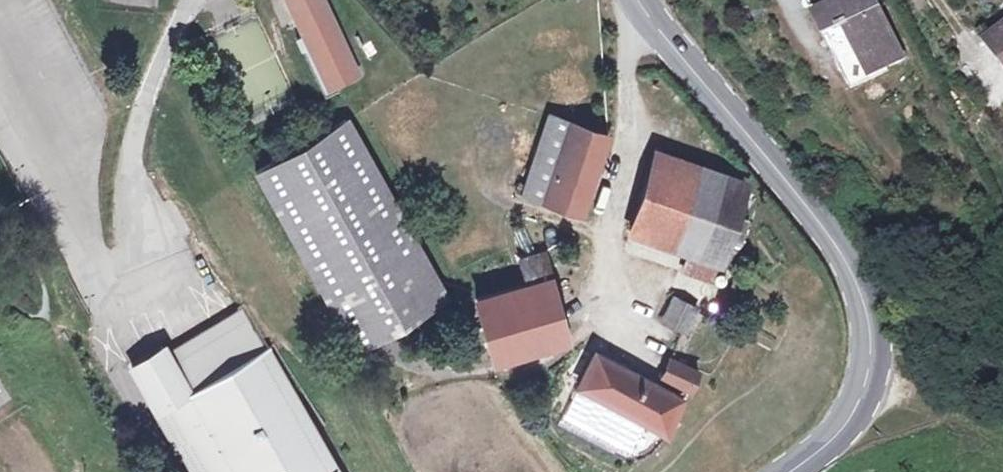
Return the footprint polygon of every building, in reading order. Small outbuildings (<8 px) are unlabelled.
[(299,25),(327,85),(358,71),(325,0),(288,0),(299,25)] [(838,62),(854,53),(869,82),(902,66),(868,0),(843,0),(831,6),(834,12),(817,21),(838,62)] [(257,15),(212,35),(246,109),(290,89),(257,15)] [(992,46),(1002,61),(1002,39),(992,46)] [(854,53),(838,62),(853,91),(869,82),(854,53)] [(604,135),(545,117),(520,195),(578,213),(604,135)] [(346,118),(336,123),(439,297),(448,292),(346,118)] [(439,297),(336,123),(252,173),(354,347),(439,297)] [(633,234),(692,250),(717,257),(742,184),(657,156),(633,234)] [(717,257),(692,250),(686,267),(711,274),(717,257)] [(494,356),(565,341),(545,260),(525,265),(531,287),(477,300),(494,356)] [(686,326),(696,305),(675,296),(665,316),(686,326)] [(140,382),(173,364),(249,320),(245,312),(168,356),(163,347),(131,366),(140,382)] [(338,468),(268,349),(265,349),(249,320),(173,364),(140,382),(177,446),(180,445),(195,471),(340,471),(338,468)] [(580,386),(666,424),(680,391),(594,355),(580,386)] [(662,373),(691,385),(698,369),(671,356),(662,373)]
